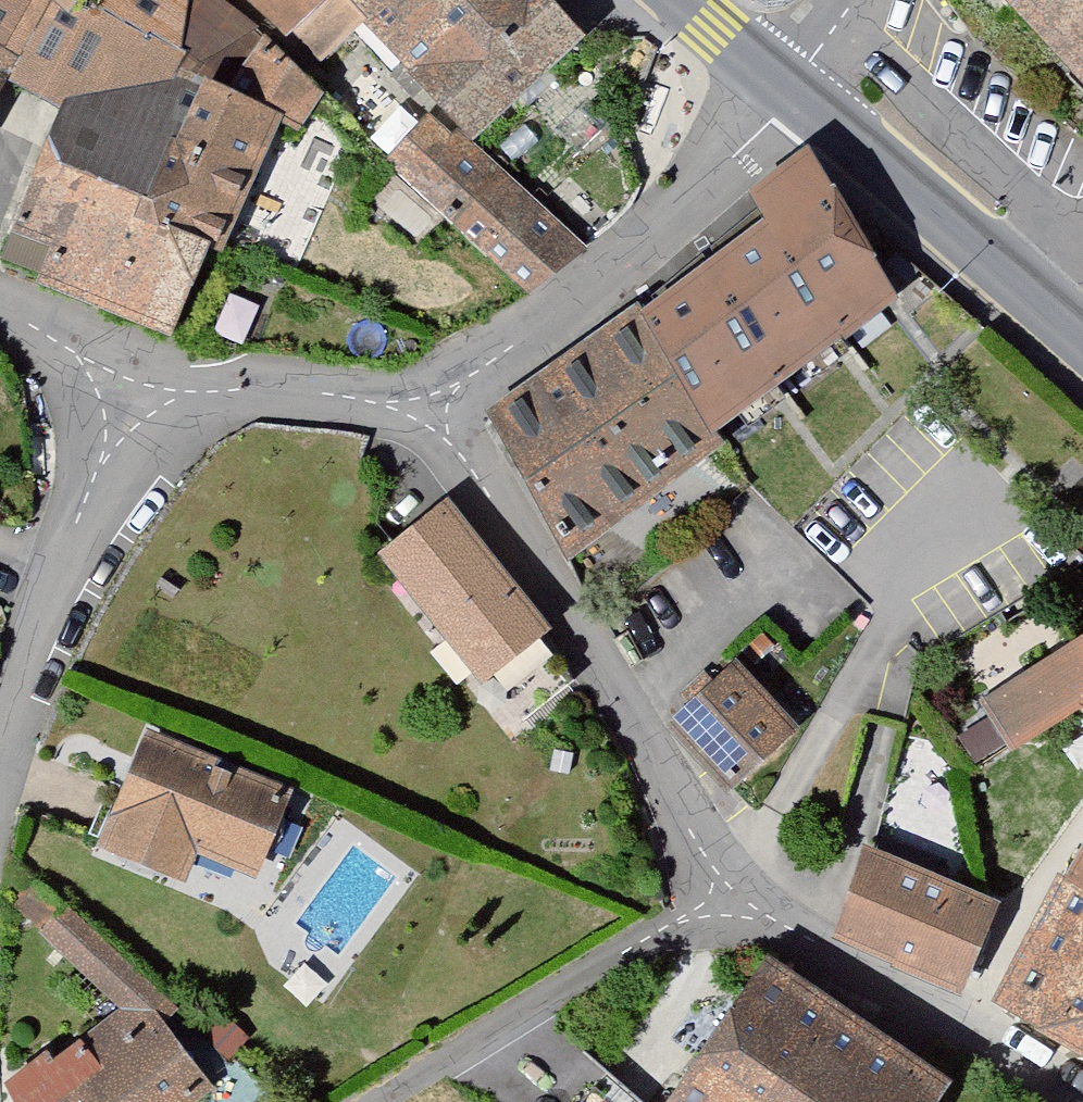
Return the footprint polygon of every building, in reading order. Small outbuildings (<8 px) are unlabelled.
[(30,101),(77,125),(27,253),(64,269),(52,295),(185,356),(296,143),(307,148),(341,107),(325,92),(353,56),(430,132),(399,172),(542,311),(594,266),(493,167),(605,55),(555,2),(556,0),(0,0),(0,159),(30,101)] [(1082,80),(1082,0),(1006,0),(1082,80)] [(651,312),(486,428),(588,572),(747,460),(736,445),(921,316),(823,177),(773,212),(790,235),(660,326),(651,312)] [(452,513),(384,565),(492,703),(504,694),(523,719),(569,684),(549,659),(560,651),(452,513)] [(761,663),(776,650),(762,634),(747,648),(761,663)] [(736,667),(677,724),(736,785),(795,728),(736,667)] [(1020,770),(1082,735),(1082,668),(991,720),(1020,770)] [(309,801),(156,740),(110,855),(201,891),(210,868),(272,893),(309,801)] [(1017,914),(875,862),(840,956),(982,1009),(1017,914)] [(1011,1007),(1082,1049),(1082,883),(1011,1007)] [(24,928),(129,1020),(12,1092),(18,1101),(230,1101),(180,1035),(192,1022),(51,898),(24,928)] [(784,969),(695,1101),(971,1101),(974,1096),(784,969)]
